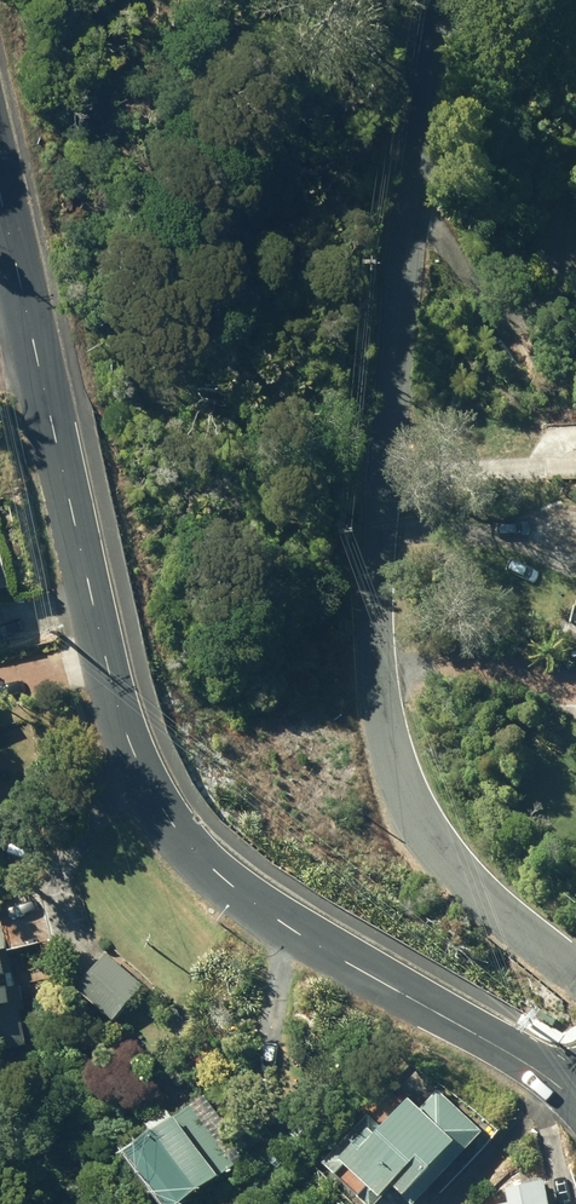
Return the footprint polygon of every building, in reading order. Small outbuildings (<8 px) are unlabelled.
[(9,782),(1,746),(0,746),(0,784),(9,782)] [(0,793),(0,811),(9,809),(6,791),(0,793)] [(16,1055),(41,1049),(32,1014),(38,1012),(32,988),(23,991),(12,953),(17,952),(0,928),(0,1053),(15,1049),(16,1055)] [(109,950),(82,988),(125,1022),(153,986),(109,950)] [(374,1203),(378,1203),(396,1182),(417,1201),(491,1125),(446,1083),(426,1105),(411,1091),(387,1116),(377,1107),(328,1158),(374,1203)] [(195,1102),(181,1111),(176,1104),(155,1118),(161,1126),(133,1147),(175,1203),(184,1203),(239,1162),(195,1102)] [(256,1156),(267,1168),(280,1158),(268,1144),(256,1156)] [(550,1176),(510,1183),(513,1200),(492,1203),(555,1203),(550,1176)]
